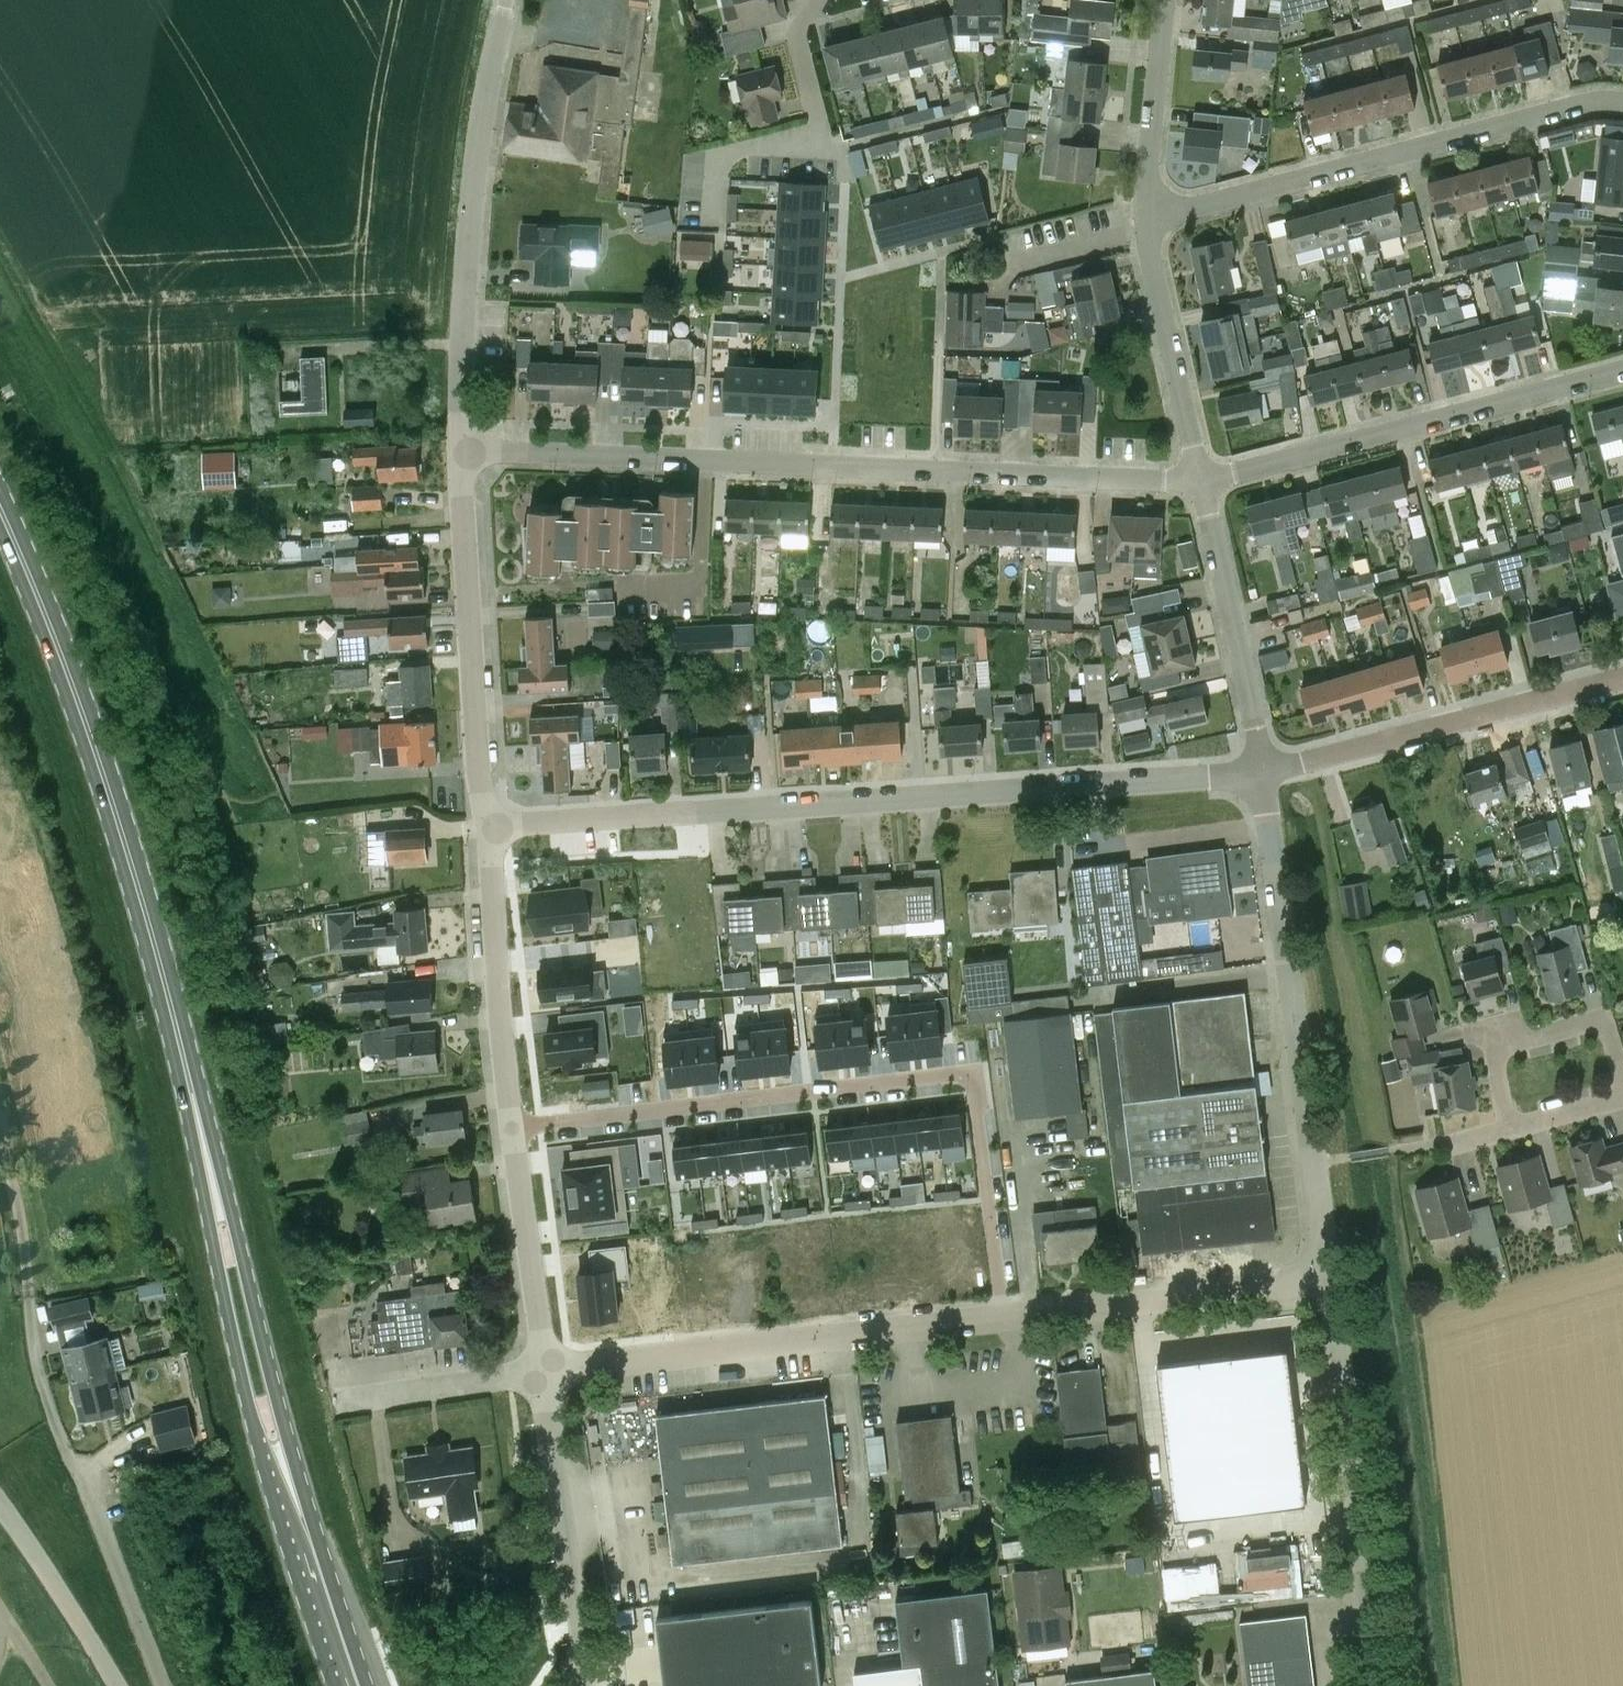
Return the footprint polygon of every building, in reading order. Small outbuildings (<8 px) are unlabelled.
[(648,8),(649,0),(630,0),(620,77),(599,74),(599,73),(544,65),(539,104),(512,100),(505,149),(588,160),(602,163),(597,198),(616,201),(626,124),(632,125),(648,8)] [(755,26),(774,21),(765,23),(761,9),(783,3),(782,0),(736,0),(739,12),(727,15),(725,7),(724,8),(730,31),(731,32),(755,26)] [(979,0),(955,0),(955,33),(970,33),(970,39),(979,39),(979,0)] [(979,33),(994,33),(994,38),(1003,38),(1003,33),(1003,0),(979,0),(979,33)] [(1049,42),(1079,45),(1081,34),(1110,36),(1113,3),(1078,0),(1074,0),(1072,19),(1041,16),(1041,10),(1038,10),(1039,0),(1023,0),(1020,40),(1032,41),(1049,42)] [(1277,43),(1280,20),(1232,14),(1234,0),(1206,0),(1204,22),(1231,25),(1230,37),(1255,40),(1277,43)] [(1413,3),(1416,14),(1433,9),(1430,0),(1426,0),(1413,3)] [(1499,1),(1503,14),(1533,6),(1531,0),(1503,0),(1499,1)] [(1572,6),(1603,10),(1604,0),(1573,0),(1572,6)] [(1478,7),(1471,8),(1474,22),(1503,14),(1499,1),(1478,7)] [(1387,10),(1390,21),(1407,16),(1404,6),(1387,10)] [(1451,14),(1442,16),(1446,29),(1474,22),(1471,8),(1451,14)] [(1613,32),(1610,62),(1622,63),(1622,14),(1572,8),(1569,28),(1613,32)] [(1364,28),(1390,21),(1387,10),(1361,18),(1364,28)] [(956,62),(944,16),(921,22),(931,62),(946,58),(948,64),(956,62)] [(1446,29),(1442,16),(1427,20),(1430,33),(1446,29)] [(1351,19),(1334,24),(1337,35),(1354,30),(1351,19)] [(1515,45),(1514,45),(1523,79),(1524,79),(1549,72),(1547,65),(1561,62),(1550,20),(1524,28),(1527,42),(1515,45)] [(931,62),(921,22),(898,28),(909,68),(922,64),(924,71),(933,68),(931,62)] [(731,32),(730,31),(721,33),(727,55),(765,45),(764,44),(760,46),(755,26),(731,32)] [(909,68),(898,28),(875,35),(886,74),(900,70),(901,77),(910,74),(909,68)] [(1395,28),(1379,32),(1383,46),(1399,42),(1395,28)] [(1369,35),(1350,40),(1354,54),(1383,46),(1379,32),(1369,35)] [(886,74),(875,35),(852,41),(863,80),(877,76),(878,83),(887,80),(886,74)] [(1276,58),(1277,43),(1255,40),(1254,55),(1276,58)] [(1343,42),(1322,48),(1325,62),(1354,54),(1350,40),(1343,42)] [(863,80),(852,41),(824,48),(834,87),(850,83),(852,90),(864,86),(863,80)] [(1056,59),(1053,87),(1066,88),(1067,88),(1104,93),(1107,64),(1078,61),(1079,45),(1049,42),(1047,58),(1056,59)] [(1498,85),(1523,79),(1514,45),(1489,52),(1498,85)] [(1325,62),(1322,48),(1303,53),(1307,67),(1322,63),(1325,62)] [(1248,51),(1231,50),(1231,53),(1195,49),(1192,77),(1228,81),(1229,67),(1246,69),(1248,51)] [(742,68),(754,65),(751,52),(739,55),(742,68)] [(1473,92),(1498,85),(1489,52),(1464,58),(1473,92)] [(1447,99),(1473,92),(1464,58),(1438,65),(1447,99)] [(778,119),(773,99),(782,96),(775,68),(738,78),(745,106),(748,105),(754,125),(778,119)] [(1381,81),(1390,114),(1416,107),(1407,74),(1381,81)] [(1364,121),(1390,114),(1381,81),(1355,88),(1364,121)] [(1048,115),(1047,130),(1063,132),(1083,134),(1084,119),(1100,121),(1104,93),(1067,88),(1066,88),(1053,87),(1049,115),(1048,115)] [(1339,128),(1364,121),(1355,88),(1330,94),(1339,128)] [(967,100),(966,100),(968,109),(979,107),(975,92),(965,95),(967,100)] [(991,99),(994,108),(1010,104),(1007,94),(991,99)] [(1313,135),(1339,128),(1330,94),(1304,101),(1313,135)] [(968,109),(966,100),(952,103),(954,113),(968,109)] [(934,108),(920,111),(923,121),(937,117),(934,108)] [(920,111),(907,115),(909,124),(923,121),(920,111)] [(1005,130),(1001,114),(985,118),(989,134),(1005,130)] [(1217,162),(1220,163),(1222,140),(1247,143),(1249,122),(1194,115),(1193,130),(1189,129),(1185,158),(1217,162)] [(888,119),(880,121),(883,131),(890,129),(888,119)] [(874,123),(867,125),(869,134),(883,131),(880,121),(874,123)] [(869,134),(867,125),(854,128),(856,138),(863,136),(869,134)] [(1607,135),(1622,135),(1622,125),(1607,125),(1607,135)] [(936,130),(939,139),(952,136),(949,127),(936,130)] [(1025,153),(1028,129),(1007,127),(1004,151),(1025,153)] [(925,143),(939,139),(936,130),(923,134),(925,143)] [(1063,132),(1058,175),(1058,176),(1095,181),(1097,167),(1095,167),(1097,148),(1081,146),(1083,134),(1063,132)] [(1548,136),(1550,146),(1551,149),(1564,145),(1560,132),(1547,136),(1548,136)] [(1601,137),(1595,202),(1622,205),(1622,139),(1601,137)] [(896,141),(882,144),(885,153),(898,150),(896,141)] [(885,153),(882,144),(869,148),(872,157),(885,153)] [(862,148),(850,151),(857,175),(869,171),(862,148)] [(1504,162),(1513,196),(1539,189),(1530,155),(1504,162)] [(1488,203),(1513,196),(1504,162),(1479,169),(1488,203)] [(1463,210),(1488,203),(1479,169),(1454,176),(1463,210)] [(1437,217),(1463,210),(1454,176),(1428,183),(1437,217)] [(978,178),(951,185),(962,229),(990,222),(978,178)] [(780,182),(778,210),(824,213),(824,210),(825,210),(825,201),(826,185),(780,182)] [(951,185),(924,192),(935,236),(962,229),(951,185)] [(935,236),(924,192),(897,199),(908,244),(935,236)] [(1366,199),(1378,242),(1402,236),(1422,231),(1413,200),(1397,204),(1393,192),(1366,199)] [(727,208),(737,209),(737,195),(728,194),(727,208)] [(905,244),(908,244),(897,199),(869,206),(881,251),(897,247),(905,245),(905,244)] [(1366,199),(1339,206),(1347,237),(1361,234),(1367,255),(1380,252),(1378,242),(1374,230),(1366,199)] [(1551,202),(1549,220),(1574,223),(1576,204),(1551,202)] [(640,206),(624,204),(623,213),(639,215),(640,206)] [(669,205),(647,212),(653,235),(676,228),(669,205)] [(1312,214),(1320,245),(1323,256),(1324,256),(1325,259),(1351,252),(1347,237),(1339,206),(1312,214)] [(736,222),(737,209),(727,208),(726,222),(736,222)] [(778,210),(776,238),(822,241),(824,213),(778,210)] [(1300,263),(1324,257),(1323,256),(1320,245),(1312,214),(1284,221),(1288,234),(1271,238),(1280,268),(1300,263)] [(597,251),(598,228),(522,226),(521,258),(537,258),(536,282),(568,283),(569,250),(597,251)] [(1494,247),(1492,247),(1496,262),(1520,256),(1519,253),(1516,241),(1500,245),(1496,234),(1491,235),(1494,247)] [(682,256),(700,257),(700,237),(684,236),(683,236),(682,256)] [(1595,264),(1622,267),(1622,238),(1598,236),(1597,246),(1585,245),(1583,263),(1595,264)] [(775,266),(821,269),(822,241),(776,238),(775,266)] [(1279,292),(1267,239),(1253,243),(1265,295),(1279,292)] [(1236,256),(1232,241),(1223,243),(1223,242),(1192,249),(1204,301),(1219,297),(1218,293),(1233,290),(1228,268),(1234,267),(1231,257),(1236,256)] [(1544,272),(1544,273),(1578,276),(1581,248),(1547,245),(1544,272)] [(1473,252),(1467,253),(1471,268),(1496,262),(1492,247),(1473,252)] [(723,263),(733,264),(734,250),(724,249),(723,263)] [(1471,268),(1467,253),(1449,258),(1452,273),(1471,268)] [(1498,290),(1514,350),(1540,343),(1533,315),(1519,319),(1510,287),(1523,283),(1517,260),(1491,267),(1495,283),(1497,290),(1498,290)] [(732,277),(733,264),(723,263),(723,277),(732,277)] [(1077,302),(1116,294),(1110,270),(1084,276),(1081,264),(1053,270),(1056,284),(1072,280),(1077,302)] [(819,297),(821,269),(775,266),(773,294),(819,297)] [(1396,267),(1385,270),(1390,287),(1400,285),(1396,267)] [(1043,309),(1058,306),(1055,292),(1059,291),(1058,283),(1056,284),(1053,270),(1035,274),(1036,276),(1043,309)] [(1390,287),(1385,270),(1374,272),(1378,290),(1390,287)] [(1544,273),(1542,297),(1577,301),(1576,308),(1596,310),(1595,320),(1622,323),(1622,290),(1598,288),(1599,278),(1578,276),(1544,273)] [(1497,290),(1495,283),(1484,286),(1495,325),(1481,329),(1488,357),(1514,350),(1498,290),(1497,290)] [(1344,287),(1333,290),(1338,307),(1348,305),(1344,287)] [(1338,307),(1333,290),(1322,292),(1326,310),(1338,307)] [(731,305),(732,291),(722,291),(722,305),(731,305)] [(949,291),(948,318),(951,318),(1005,320),(1005,307),(985,306),(985,292),(949,291)] [(1422,292),(1409,296),(1414,316),(1427,313),(1422,292)] [(819,297),(773,294),(772,322),(817,325),(818,308),(819,308),(819,300),(819,297)] [(1116,294),(1077,302),(1077,303),(1066,305),(1071,330),(1068,331),(1071,342),(1097,336),(1094,323),(1121,317),(1116,294)] [(1201,321),(1207,349),(1244,341),(1258,338),(1253,317),(1280,311),(1276,294),(1225,306),(1227,315),(1201,321)] [(1404,297),(1391,300),(1398,327),(1411,324),(1404,297)] [(1036,316),(1037,301),(1009,301),(1009,316),(1036,316)] [(613,305),(579,303),(578,315),(613,317),(613,305)] [(1448,309),(1463,364),(1488,357),(1481,329),(1478,316),(1465,320),(1462,306),(1448,309)] [(1463,364),(1448,309),(1435,313),(1442,339),(1429,342),(1437,371),(1462,364),(1463,364)] [(1334,326),(1330,314),(1317,317),(1321,330),(1334,326)] [(951,318),(948,318),(947,345),(984,346),(984,332),(1005,333),(1005,331),(1016,332),(1017,321),(1005,321),(1005,320),(951,318)] [(1290,349),(1303,346),(1297,320),(1284,323),(1290,349)] [(752,332),(752,322),(739,322),(738,332),(752,332)] [(766,323),(752,322),(752,332),(765,333),(766,323)] [(1052,346),(1068,342),(1066,329),(1065,325),(1048,329),(1052,346)] [(1388,325),(1375,328),(1390,384),(1416,377),(1409,348),(1395,352),(1388,325)] [(1364,390),(1390,384),(1375,329),(1362,332),(1365,346),(1353,349),(1356,362),(1364,390)] [(795,342),(796,332),(782,331),(782,341),(795,342)] [(810,333),(796,332),(795,342),(809,342),(810,333)] [(671,344),(669,404),(670,404),(691,405),(692,375),(705,376),(706,347),(696,347),(690,339),(677,338),(671,344)] [(1244,341),(1207,349),(1213,377),(1250,369),(1247,355),(1261,352),(1258,338),(1244,341)] [(551,399),(552,399),(553,362),(530,361),(531,340),(519,339),(518,367),(530,368),(529,398),(551,399)] [(554,340),(553,354),(563,354),(563,340),(554,340)] [(1364,390),(1356,362),(1344,365),(1337,340),(1324,343),(1339,397),(1364,390)] [(669,410),(670,404),(669,404),(671,344),(671,343),(648,342),(647,352),(647,354),(646,403),(660,403),(659,409),(669,410)] [(1324,343),(1324,342),(1311,346),(1318,372),(1305,375),(1312,404),(1339,397),(1324,343)] [(598,372),(611,373),(612,343),(599,343),(599,352),(577,351),(576,363),(575,400),(597,401),(598,372)] [(646,403),(647,354),(625,353),(625,344),(612,343),(611,373),(624,374),(623,402),(646,403)] [(1263,361),(1266,376),(1282,373),(1296,370),(1292,354),(1263,361)] [(328,413),(325,357),(301,358),(302,400),(280,401),(281,415),(328,413)] [(576,363),(575,363),(553,362),(552,399),(564,399),(564,405),(574,405),(575,400),(576,363)] [(725,408),(748,409),(750,369),(727,367),(725,408)] [(748,409),(770,410),(772,370),(750,369),(748,409)] [(772,370),(770,410),(792,411),(794,371),(772,370)] [(1296,370),(1282,373),(1283,387),(1283,407),(1297,407),(1296,370)] [(794,371),(792,411),(815,413),(817,372),(794,371)] [(1083,392),(1059,390),(1058,430),(1081,431),(1082,406),(1096,406),(1097,376),(1084,375),(1083,392)] [(980,396),(978,435),(1002,436),(1003,403),(1019,403),(1021,379),(1021,378),(1004,377),(1003,397),(980,396)] [(1262,420),(1256,393),(1265,391),(1262,377),(1253,379),(1256,391),(1218,399),(1225,428),(1262,420)] [(978,435),(980,396),(956,395),(957,378),(943,378),(943,394),(956,395),(954,434),(978,435)] [(1060,380),(1021,378),(1021,379),(1019,403),(1035,404),(1034,429),(1058,430),(1059,390),(1060,380)] [(1592,415),(1599,443),(1622,437),(1622,438),(1622,406),(1592,415)] [(346,426),(374,425),(373,409),(346,410),(346,426)] [(1535,431),(1543,462),(1548,479),(1575,471),(1562,424),(1535,431)] [(1517,469),(1543,462),(1535,431),(1509,438),(1517,469)] [(1491,476),(1517,469),(1509,438),(1482,445),(1491,476)] [(398,449),(398,445),(353,448),(355,465),(379,463),(380,480),(418,478),(416,448),(398,449)] [(1464,483),(1491,476),(1482,445),(1456,452),(1464,483)] [(205,450),(202,450),(203,486),(235,485),(234,449),(205,450)] [(1437,491),(1464,483),(1456,452),(1429,460),(1437,491)] [(1374,472),(1373,473),(1381,501),(1388,528),(1399,525),(1392,498),(1407,494),(1399,466),(1374,472)] [(1375,531),(1388,528),(1373,473),(1347,479),(1355,508),(1368,505),(1375,531)] [(1355,508),(1347,479),(1321,486),(1332,526),(1347,522),(1351,538),(1362,535),(1355,508)] [(383,509),(382,489),(354,490),(354,510),(383,509)] [(693,554),(696,493),(662,491),(661,509),(640,508),(640,504),(576,501),(575,517),(563,516),(564,511),(530,510),(529,524),(527,524),(524,524),(527,570),(561,572),(562,556),(573,556),(573,562),(637,565),(638,547),(659,548),(659,552),(693,554)] [(1300,492),(1274,499),(1281,527),(1289,556),(1301,553),(1294,524),(1307,520),(1300,492)] [(1562,527),(1563,530),(1566,541),(1604,530),(1595,498),(1579,503),(1584,520),(1562,527)] [(753,531),(755,500),(726,499),(725,530),(753,531)] [(1281,527),(1274,499),(1248,506),(1255,534),(1259,549),(1274,545),(1285,587),(1296,585),(1289,556),(1281,527)] [(781,532),(782,501),(755,500),(753,531),(781,532)] [(782,501),(781,532),(809,534),(810,502),(782,501)] [(859,536),(860,505),(832,503),(831,535),(859,536)] [(886,537),(887,506),(860,505),(859,536),(886,537)] [(913,538),(915,507),(887,506),(886,537),(913,538)] [(915,507),(913,538),(941,540),(943,508),(915,507)] [(992,542),(994,510),(966,509),(964,541),(992,542)] [(1020,543),(1021,512),(994,510),(992,542),(1020,543)] [(1047,545),(1048,513),(1021,512),(1020,543),(1047,545)] [(1048,513),(1047,545),(1075,546),(1076,514),(1048,513)] [(1134,560),(1136,516),(1111,514),(1110,533),(1093,534),(1097,573),(1110,572),(1109,559),(1134,560)] [(1162,517),(1136,516),(1135,560),(1134,574),(1160,575),(1162,517)] [(1504,526),(1486,531),(1493,555),(1511,550),(1504,526)] [(1566,541),(1563,530),(1545,535),(1548,546),(1566,541)] [(1519,548),(1537,543),(1534,533),(1517,538),(1519,548)] [(1612,536),(1622,577),(1622,533),(1612,536)] [(1412,541),(1421,575),(1439,570),(1430,536),(1412,541)] [(1579,538),(1570,541),(1573,551),(1582,549),(1579,538)] [(1178,544),(1181,555),(1194,552),(1192,541),(1178,544)] [(420,567),(418,547),(357,551),(357,554),(359,571),(420,567)] [(1466,562),(1484,557),(1481,547),(1463,551),(1466,562)] [(1506,594),(1507,595),(1509,602),(1527,598),(1520,570),(1529,568),(1525,552),(1497,560),(1506,594)] [(1340,597),(1336,582),(1328,554),(1314,558),(1320,580),(1315,581),(1321,603),(1340,597)] [(1492,598),(1506,594),(1497,560),(1497,559),(1483,563),(1483,562),(1448,571),(1453,591),(1473,585),(1475,594),(1490,590),(1492,598)] [(359,571),(359,583),(386,581),(388,599),(426,596),(424,566),(420,567),(359,571)] [(1096,591),(1094,570),(1078,571),(1081,593),(1096,591)] [(359,571),(332,573),(333,585),(359,583),(359,571)] [(1372,572),(1336,582),(1340,597),(1342,602),(1378,592),(1377,588),(1374,577),(1372,572)] [(1374,577),(1377,588),(1392,584),(1389,573),(1374,577)] [(814,594),(815,578),(798,577),(797,593),(814,594)] [(1609,585),(1617,617),(1622,616),(1622,581),(1609,585)] [(613,585),(587,589),(589,600),(615,595),(613,585)] [(229,587),(212,589),(214,607),(230,605),(229,587)] [(1427,588),(1408,594),(1413,610),(1432,605),(1427,588)] [(905,603),(905,593),(891,592),(891,603),(905,603)] [(1134,612),(1163,605),(1160,592),(1132,598),(1134,612)] [(1369,604),(1374,624),(1405,615),(1399,592),(1380,597),(1381,601),(1369,604)] [(1267,602),(1270,614),(1301,606),(1298,593),(1267,602)] [(1103,600),(1105,613),(1116,612),(1114,598),(1103,600)] [(589,615),(616,614),(615,600),(589,602),(589,615)] [(732,604),(732,614),(750,614),(750,603),(732,604)] [(1362,627),(1374,624),(1369,604),(1356,608),(1362,627)] [(1571,611),(1569,604),(1551,609),(1553,616),(1531,622),(1539,652),(1551,649),(1552,653),(1581,645),(1572,611),(1571,611)] [(1146,649),(1190,640),(1184,614),(1166,618),(1163,605),(1134,612),(1125,614),(1128,627),(1141,624),(1146,649)] [(760,606),(759,617),(777,618),(778,607),(760,606)] [(788,608),(788,618),(806,619),(806,608),(788,608)] [(866,608),(866,618),(884,619),(884,608),(866,608)] [(1288,612),(1291,624),(1304,620),(1301,608),(1288,612)] [(893,609),(893,619),(911,620),(912,609),(905,609),(893,609)] [(838,610),(838,621),(856,622),(856,611),(838,610)] [(922,610),(921,620),(940,621),(940,610),(922,610)] [(971,611),(971,622),(989,623),(989,612),(971,611)] [(999,612),(999,623),(1017,624),(1017,613),(999,612)] [(344,637),(366,635),(390,634),(391,648),(429,645),(427,615),(389,618),(343,621),(344,637)] [(589,616),(590,648),(610,647),(609,615),(589,616)] [(556,664),(556,663),(553,616),(525,618),(527,645),(522,646),(523,665),(523,666),(556,664)] [(1026,629),(1047,629),(1048,619),(1027,618),(1026,629)] [(1048,619),(1047,629),(1068,630),(1069,620),(1048,619)] [(1312,623),(1317,640),(1331,636),(1326,619),(1312,623)] [(732,623),(677,626),(678,651),(734,647),(734,646),(755,645),(754,623),(732,624),(732,623)] [(1304,644),(1317,640),(1312,623),(1299,627),(1304,644)] [(989,656),(987,626),(978,626),(979,657),(989,656)] [(1470,639),(1478,667),(1489,664),(1491,669),(1508,664),(1498,630),(1470,639)] [(1466,670),(1478,667),(1470,639),(1441,647),(1451,680),(1468,675),(1466,670)] [(1190,640),(1146,649),(1152,674),(1139,677),(1142,691),(1181,682),(1178,669),(1195,665),(1190,640)] [(1106,658),(1116,656),(1114,649),(1109,647),(1104,648),(1106,658)] [(367,648),(345,649),(346,662),(368,661),(367,648)] [(1277,667),(1272,653),(1260,656),(1264,671),(1277,667)] [(1385,663),(1394,692),(1405,689),(1407,695),(1424,690),(1413,655),(1385,663)] [(1045,656),(1031,657),(1032,684),(1047,683),(1045,656)] [(980,659),(979,683),(990,684),(991,660),(980,659)] [(523,666),(523,665),(519,665),(521,693),(570,690),(568,663),(556,663),(556,664),(523,666)] [(1085,665),(1088,713),(1064,714),(1066,746),(1099,743),(1096,712),(1108,711),(1105,663),(1085,665)] [(1383,695),(1394,692),(1385,663),(1357,671),(1368,706),(1384,701),(1383,695)] [(403,704),(432,702),(430,665),(400,667),(403,704)] [(934,666),(922,666),(924,683),(935,682),(934,666)] [(367,669),(340,671),(341,689),(368,687),(367,669)] [(1368,706),(1357,671),(1330,679),(1338,708),(1350,705),(1352,711),(1368,706)] [(880,676),(867,677),(868,693),(882,692),(880,676)] [(868,693),(867,677),(854,678),(855,694),(868,693)] [(1327,712),(1338,708),(1330,679),(1301,688),(1312,723),(1329,718),(1327,712)] [(809,681),(811,698),(824,697),(823,680),(809,681)] [(797,699),(811,698),(809,681),(796,682),(797,699)] [(1112,698),(1130,696),(1129,683),(1111,685),(1112,698)] [(604,696),(618,695),(618,686),(604,687),(604,696)] [(981,725),(951,727),(950,710),(957,710),(955,687),(934,688),(937,727),(941,727),(943,754),(982,752),(981,725)] [(990,687),(976,688),(977,716),(992,716),(990,687)] [(664,732),(677,731),(675,693),(649,694),(650,708),(663,707),(664,732)] [(1015,695),(1017,722),(1005,723),(1007,749),(1041,746),(1039,720),(1036,720),(1034,693),(1015,695)] [(384,696),(371,696),(371,716),(384,717),(384,696)] [(1152,726),(1169,722),(1171,729),(1207,720),(1202,696),(1148,708),(1145,697),(1114,704),(1119,725),(1150,717),(1152,726)] [(618,704),(604,705),(605,714),(619,713),(618,704)] [(869,724),(871,754),(884,753),(884,758),(901,757),(898,722),(887,722),(886,709),(868,710),(870,724),(869,724)] [(568,741),(569,742),(581,741),(579,713),(530,716),(532,744),(536,744),(536,743),(568,741)] [(844,761),(841,726),(825,727),(824,713),(811,715),(812,728),(813,728),(815,758),(826,757),(826,762),(844,761)] [(370,741),(380,740),(382,767),(436,763),(434,722),(379,726),(379,729),(370,729),(370,726),(352,727),(354,751),(371,750),(370,741)] [(1593,730),(1606,780),(1608,780),(1611,792),(1622,789),(1622,722),(1593,730)] [(860,755),(871,754),(869,724),(841,726),(844,761),(861,760),(860,755)] [(303,727),(304,740),(328,738),(327,725),(303,727)] [(803,759),(815,758),(813,728),(812,728),(784,730),(786,765),(803,764),(803,759)] [(634,771),(667,769),(665,734),(632,736),(634,771)] [(1126,751),(1139,749),(1137,740),(1136,734),(1123,737),(1126,751)] [(275,735),(270,753),(287,757),(291,738),(275,735)] [(694,772),(751,768),(749,735),(692,739),(694,772)] [(1155,747),(1164,744),(1162,737),(1153,739),(1155,747)] [(1581,740),(1550,748),(1562,794),(1593,786),(1581,740)] [(571,789),(569,742),(568,741),(536,743),(536,744),(537,763),(542,763),(544,791),(571,789)] [(607,768),(621,767),(620,741),(606,741),(607,768)] [(1497,763),(1464,775),(1468,787),(1463,788),(1470,809),(1474,807),(1475,808),(1517,793),(1514,784),(1531,779),(1519,744),(1500,751),(1506,766),(1498,769),(1497,763)] [(1388,821),(1382,802),(1352,812),(1364,849),(1383,843),(1390,866),(1407,860),(1394,819),(1388,821)] [(353,825),(366,825),(365,811),(352,812),(353,825)] [(1516,832),(1523,851),(1551,841),(1545,822),(1516,832)] [(378,831),(366,832),(367,858),(368,864),(390,863),(427,861),(425,829),(388,832),(386,832),(386,830),(378,831)] [(1616,835),(1601,838),(1609,870),(1622,866),(1622,861),(1616,835)] [(1254,912),(1250,845),(1230,846),(1234,913),(1254,912)] [(1231,914),(1222,849),(1148,859),(1152,891),(1182,887),(1185,911),(1195,910),(1196,918),(1231,914)] [(1129,868),(1128,861),(1071,869),(1087,985),(1107,982),(1108,983),(1144,979),(1141,961),(1136,918),(1149,916),(1142,866),(1129,868)] [(907,921),(906,921),(907,935),(945,932),(940,868),(915,870),(916,886),(904,886),(907,921)] [(971,932),(989,931),(989,928),(1014,927),(1059,923),(1055,868),(1010,872),(1011,888),(968,892),(971,932)] [(907,921),(904,886),(892,887),(891,871),(865,873),(869,923),(906,921),(907,921)] [(828,892),(831,926),(834,930),(842,929),(844,925),(869,923),(865,873),(839,875),(840,891),(839,891),(828,892)] [(831,926),(828,892),(817,893),(815,877),(790,879),(793,929),(831,926)] [(756,932),(793,929),(790,879),(764,881),(765,896),(753,897),(756,932)] [(756,932),(753,897),(742,898),(740,882),(713,884),(718,934),(726,934),(731,934),(731,942),(733,947),(737,950),(742,951),(757,950),(756,932)] [(1366,882),(1343,886),(1349,921),(1373,917),(1366,882)] [(582,889),(531,895),(536,934),(588,928),(587,917),(583,888),(582,889)] [(1418,910),(1430,906),(1424,889),(1413,893),(1418,910)] [(1503,925),(1518,921),(1513,902),(1499,906),(1503,925)] [(1492,904),(1475,908),(1479,924),(1496,920),(1492,904)] [(395,910),(397,923),(356,926),(354,913),(325,915),(329,953),(399,947),(399,953),(428,950),(424,908),(395,910)] [(609,922),(611,938),(638,934),(636,919),(609,922)] [(1550,931),(1556,950),(1538,955),(1550,998),(1581,990),(1574,963),(1586,960),(1576,924),(1550,931)] [(1473,999),(1504,991),(1499,973),(1511,970),(1502,935),(1475,943),(1478,956),(1462,960),(1473,999)] [(1151,951),(1142,952),(1143,959),(1152,959),(1151,951)] [(1195,972),(1193,955),(1141,961),(1144,979),(1195,972)] [(839,976),(909,973),(909,958),(839,961),(839,976)] [(1005,1021),(1071,1013),(1071,1012),(1068,995),(1012,1001),(1007,958),(964,962),(969,1006),(968,1006),(970,1024),(991,1021),(991,1022),(1005,1021)] [(912,961),(912,972),(923,971),(923,960),(912,961)] [(592,996),(589,965),(540,971),(544,1002),(592,996)] [(822,966),(799,967),(800,982),(823,980),(822,966)] [(780,969),(778,969),(779,980),(793,979),(793,978),(792,968),(780,969)] [(344,1009),(390,1007),(391,1012),(433,1009),(430,980),(389,983),(390,989),(343,991),(344,1009)] [(910,983),(910,992),(923,991),(923,982),(910,983)] [(896,984),(897,992),(910,992),(910,983),(896,984)] [(838,988),(838,996),(851,996),(851,987),(838,988)] [(825,989),(825,997),(838,996),(838,988),(825,989)] [(1397,1056),(1425,1048),(1421,1033),(1436,1029),(1430,1011),(1436,1009),(1430,989),(1391,1000),(1402,1036),(1392,1039),(1397,1056)] [(757,993),(758,1002),(771,1001),(770,992),(757,993)] [(1275,1238),(1266,1171),(1256,1084),(1245,992),(1169,1001),(1113,1008),(1114,1012),(1094,1014),(1114,1174),(1098,1175),(1100,1188),(1115,1186),(1123,1248),(1142,1245),(1143,1255),(1275,1238)] [(744,994),(745,1003),(758,1002),(757,993),(744,994)] [(685,998),(686,1007),(699,1006),(698,997),(685,998)] [(672,999),(673,1008),(686,1007),(685,998),(672,999)] [(642,1018),(640,1003),(626,1005),(628,1019),(642,1018)] [(936,1009),(912,1012),(917,1054),(941,1051),(936,1009)] [(593,1029),(606,1027),(604,1010),(576,1013),(576,1014),(578,1029),(562,1031),(547,1033),(551,1062),(566,1060),(566,1065),(582,1063),(582,1058),(597,1056),(593,1029)] [(912,1012),(889,1015),(894,1057),(917,1054),(912,1012)] [(1071,1013),(1005,1021),(1016,1117),(1082,1109),(1071,1013)] [(865,1018),(841,1020),(846,1063),(870,1060),(865,1018)] [(841,1020),(818,1023),(823,1065),(846,1063),(841,1020)] [(785,1027),(761,1030),(766,1072),(789,1069),(785,1027)] [(380,1059),(400,1058),(401,1071),(438,1068),(435,1032),(398,1035),(398,1039),(385,1040),(384,1029),(365,1033),(367,1055),(380,1054),(380,1059)] [(761,1030),(737,1033),(742,1075),(766,1072),(761,1030)] [(713,1036),(689,1039),(694,1081),(718,1078),(713,1036)] [(689,1039),(666,1041),(671,1083),(694,1081),(689,1039)] [(1441,1066),(1439,1051),(1409,1057),(1412,1074),(1433,1070),(1441,1112),(1475,1106),(1472,1089),(1468,1062),(1441,1066)] [(1381,1062),(1386,1079),(1401,1075),(1396,1058),(1381,1062)] [(609,1078),(583,1081),(585,1098),(611,1095),(609,1078)] [(367,1109),(339,1115),(346,1144),(373,1138),(367,1109)] [(429,1143),(466,1139),(462,1111),(426,1116),(427,1125),(413,1127),(415,1143),(429,1141),(429,1143)] [(960,1113),(938,1116),(942,1147),(964,1145),(960,1113)] [(938,1116),(916,1119),(920,1150),(942,1147),(938,1116)] [(916,1119),(894,1122),(898,1153),(920,1150),(916,1119)] [(894,1122),(872,1125),(876,1156),(898,1153),(894,1122)] [(872,1125),(850,1128),(854,1159),(876,1156),(872,1125)] [(850,1128),(828,1130),(832,1162),(854,1159),(850,1128)] [(808,1130),(785,1133),(789,1165),(812,1162),(808,1130)] [(785,1133),(763,1136),(767,1167),(789,1165),(785,1133)] [(763,1136),(741,1138),(744,1170),(767,1167),(763,1136)] [(741,1138),(718,1141),(722,1173),(744,1170),(741,1138)] [(1602,1138),(1571,1147),(1582,1185),(1612,1177),(1611,1173),(1622,1169),(1622,1144),(1605,1149),(1602,1138)] [(718,1141),(696,1144),(700,1175),(722,1173),(718,1141)] [(696,1144),(673,1146),(677,1178),(700,1175),(696,1144)] [(563,1195),(623,1188),(619,1146),(588,1149),(590,1165),(574,1167),(563,1168),(565,1178),(561,1179),(563,1195)] [(1510,1210),(1546,1199),(1554,1227),(1574,1222),(1563,1183),(1548,1187),(1538,1155),(1498,1167),(1510,1210)] [(450,1183),(447,1168),(403,1176),(408,1205),(430,1201),(434,1224),(443,1223),(443,1220),(457,1217),(457,1220),(474,1217),(468,1180),(450,1183)] [(1430,1236),(1470,1224),(1477,1250),(1499,1244),(1488,1204),(1466,1210),(1457,1179),(1417,1190),(1430,1236)] [(960,1186),(947,1187),(948,1196),(961,1194),(960,1186)] [(947,1187),(934,1189),(935,1198),(948,1196),(947,1187)] [(628,1230),(623,1188),(563,1195),(565,1211),(568,1211),(570,1221),(580,1220),(596,1218),(598,1234),(628,1230)] [(915,1192),(902,1194),(904,1203),(917,1201),(915,1192)] [(902,1194),(889,1196),(890,1204),(904,1203),(902,1194)] [(871,1199),(858,1201),(859,1209),(872,1208),(871,1199)] [(858,1201),(845,1202),(846,1211),(859,1209),(858,1201)] [(807,1206),(794,1207),(795,1216),(808,1215),(807,1206)] [(1095,1206),(1063,1210),(1069,1261),(1101,1257),(1095,1206)] [(794,1207),(781,1209),(782,1218),(795,1216),(794,1207)] [(1069,1261),(1063,1210),(1034,1213),(1038,1247),(1044,1246),(1046,1263),(1069,1261)] [(763,1212),(750,1214),(751,1222),(764,1221),(763,1212)] [(750,1214),(736,1215),(738,1224),(751,1222),(750,1214)] [(718,1218),(705,1219),(706,1228),(719,1227),(718,1218)] [(705,1219),(692,1221),(693,1230),(706,1228),(705,1219)] [(1434,1244),(1472,1238),(1471,1231),(1432,1237),(1434,1244)] [(385,1277),(398,1275),(393,1244),(381,1246),(385,1277)] [(590,1272),(579,1273),(585,1321),(619,1317),(614,1280),(628,1278),(624,1245),(587,1250),(590,1272)] [(163,1279),(138,1286),(142,1298),(166,1292),(163,1279)] [(429,1295),(427,1285),(412,1287),(413,1296),(378,1301),(380,1319),(371,1320),(376,1355),(425,1348),(425,1346),(435,1345),(435,1347),(470,1342),(465,1307),(464,1307),(462,1290),(429,1295)] [(87,1298),(51,1307),(56,1328),(92,1319),(87,1298)] [(350,1329),(352,1351),(375,1349),(372,1327),(350,1329)] [(73,1385),(116,1375),(115,1369),(126,1367),(119,1338),(108,1340),(107,1339),(64,1350),(73,1385)] [(1290,1350),(1158,1366),(1179,1538),(1311,1522),(1290,1350)] [(1107,1424),(1100,1367),(1057,1372),(1070,1481),(1113,1476),(1111,1461),(1129,1458),(1131,1474),(1142,1473),(1135,1420),(1107,1424)] [(125,1410),(116,1375),(73,1385),(82,1421),(125,1410)] [(674,1564),(844,1544),(826,1395),(657,1415),(674,1564)] [(196,1440),(189,1414),(187,1405),(152,1414),(155,1423),(161,1448),(196,1440)] [(971,1491),(961,1492),(952,1415),(897,1421),(906,1498),(912,1498),(913,1511),(898,1512),(903,1553),(919,1551),(919,1544),(937,1542),(933,1508),(973,1504),(971,1491)] [(868,1469),(887,1468),(886,1433),(867,1434),(868,1469)] [(413,1496),(446,1491),(450,1518),(477,1513),(474,1487),(478,1487),(472,1448),(407,1457),(413,1496)] [(428,1554),(386,1560),(391,1595),(433,1589),(428,1554)] [(1026,1647),(1050,1645),(1049,1634),(1066,1632),(1059,1569),(1017,1574),(1026,1647)] [(1217,1578),(1170,1580),(1171,1608),(1218,1606),(1217,1578)] [(924,1685),(1000,1685),(988,1588),(896,1599),(904,1667),(922,1664),(924,1685)] [(812,1600),(657,1618),(665,1685),(822,1685),(812,1600)] [(1306,1615),(1240,1622),(1248,1685),(1315,1685),(1306,1615)] [(1155,1670),(1066,1681),(1067,1685),(1157,1685),(1155,1670)]
